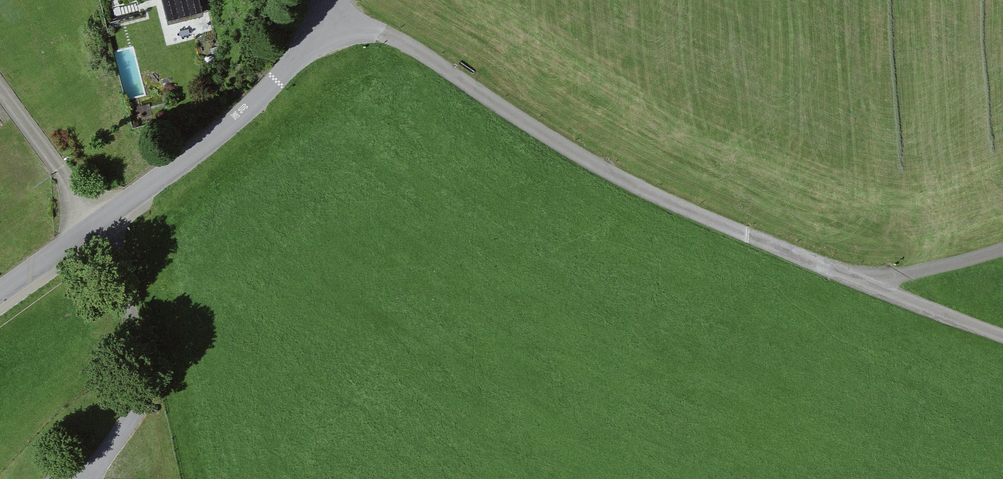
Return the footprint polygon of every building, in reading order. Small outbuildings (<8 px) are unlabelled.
[(168,27),(205,18),(201,0),(161,0),(168,27)] [(135,47),(118,51),(128,96),(146,92),(135,47)]
